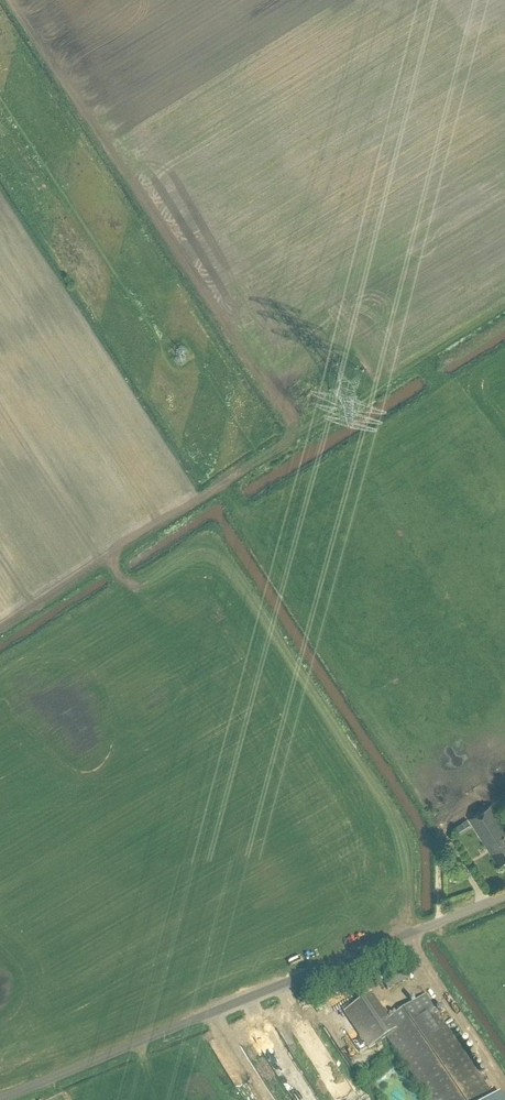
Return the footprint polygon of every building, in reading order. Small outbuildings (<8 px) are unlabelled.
[(504,858),(504,826),(491,803),(468,817),(497,863),(504,858)] [(498,1095),(494,1098),(425,996),(389,1021),(371,995),(344,1014),(369,1050),(387,1038),(430,1099),(502,1099),(498,1095)]
